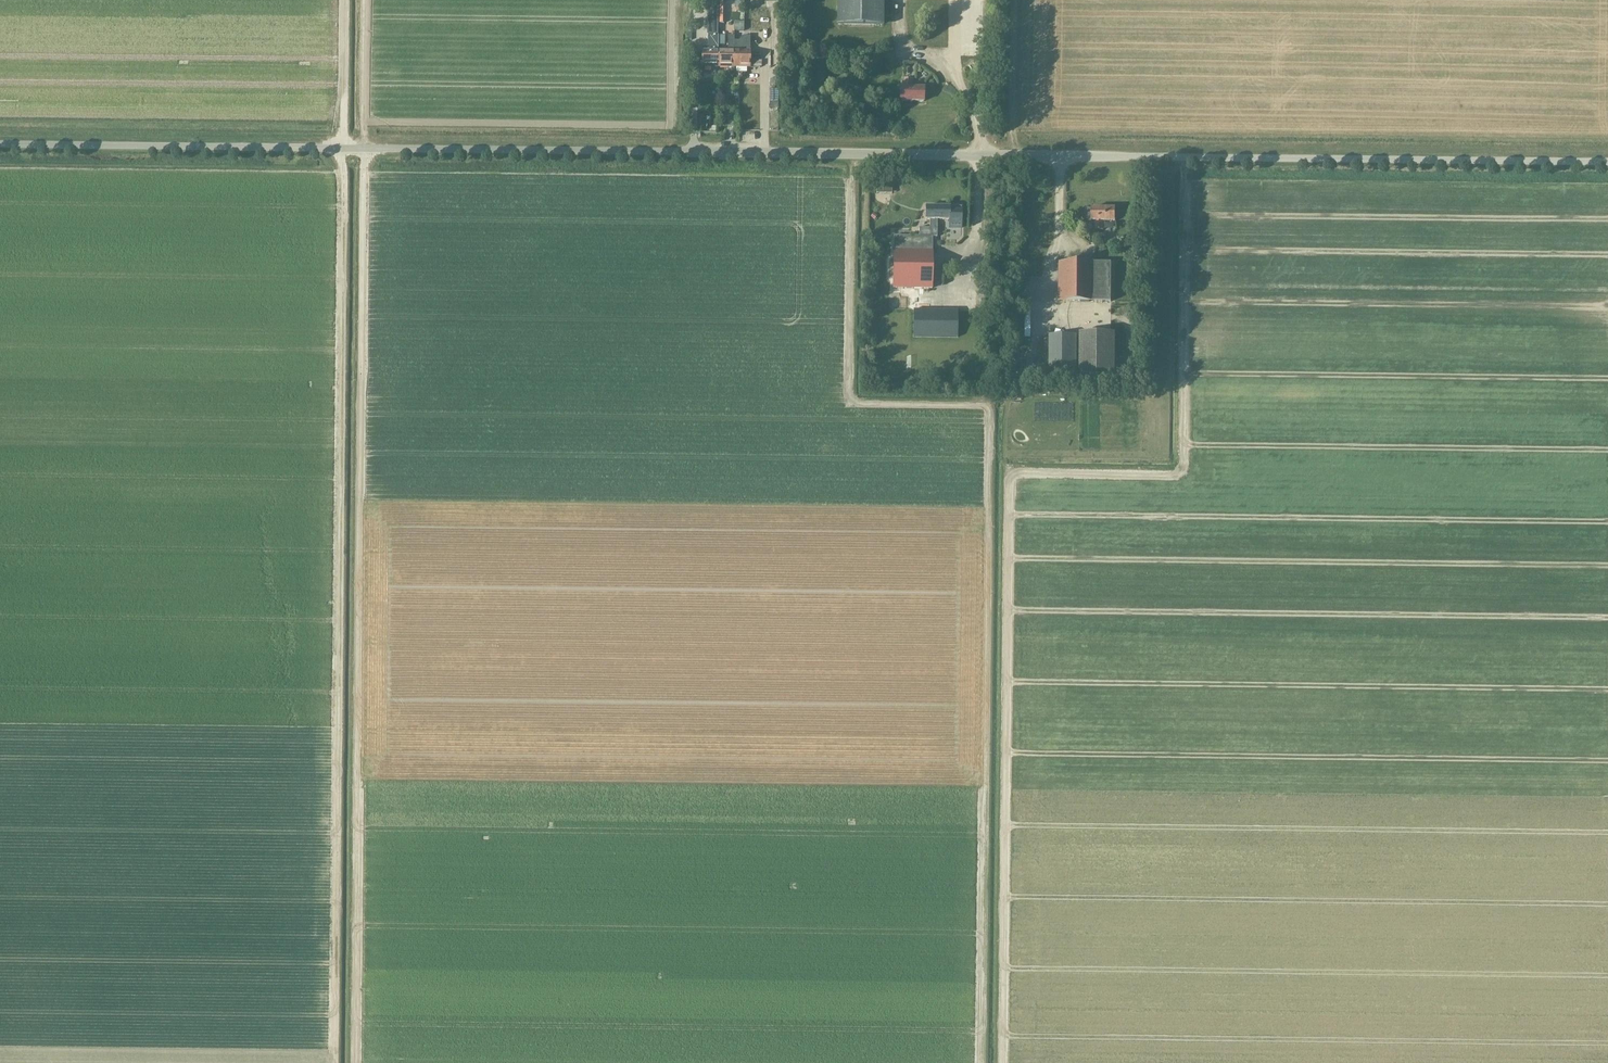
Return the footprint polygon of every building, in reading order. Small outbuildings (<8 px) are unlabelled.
[(837,26),(883,26),(883,0),(837,0),(837,26)] [(708,35),(718,35),(718,1),(708,1),(708,35)] [(694,24),(702,25),(703,14),(695,13),(694,24)] [(718,66),(718,49),(718,35),(708,35),(708,49),(702,49),(701,66),(718,66)] [(733,67),(733,50),(733,35),(728,35),(728,50),(718,49),(718,66),(733,67)] [(734,35),(733,35),(733,50),(733,67),(749,67),(749,35),(744,35),(738,40),(734,40),(734,35)] [(900,87),(900,100),(924,101),(924,88),(911,88),(911,79),(904,79),(904,87),(900,87)] [(936,237),(937,219),(960,220),(960,224),(961,212),(960,212),(961,207),(943,207),(925,206),(925,219),(929,219),(929,227),(919,227),(919,236),(894,236),(892,288),(931,288),(933,236),(936,237)] [(1088,220),(1091,220),(1091,221),(1095,221),(1095,230),(1103,230),(1103,221),(1115,221),(1115,208),(1091,208),(1091,209),(1088,209),(1085,210),(1083,213),(1083,220),(1082,220),(1082,221),(1088,221),(1088,220)] [(1111,262),(1097,262),(1059,262),(1058,301),(1097,301),(1111,301),(1111,262)] [(912,336),(928,336),(956,337),(957,311),(913,310),(912,336)] [(1077,382),(1077,335),(1049,335),(1049,382),(1077,382)] [(1080,335),(1080,384),(1116,383),(1115,335),(1080,335)]
